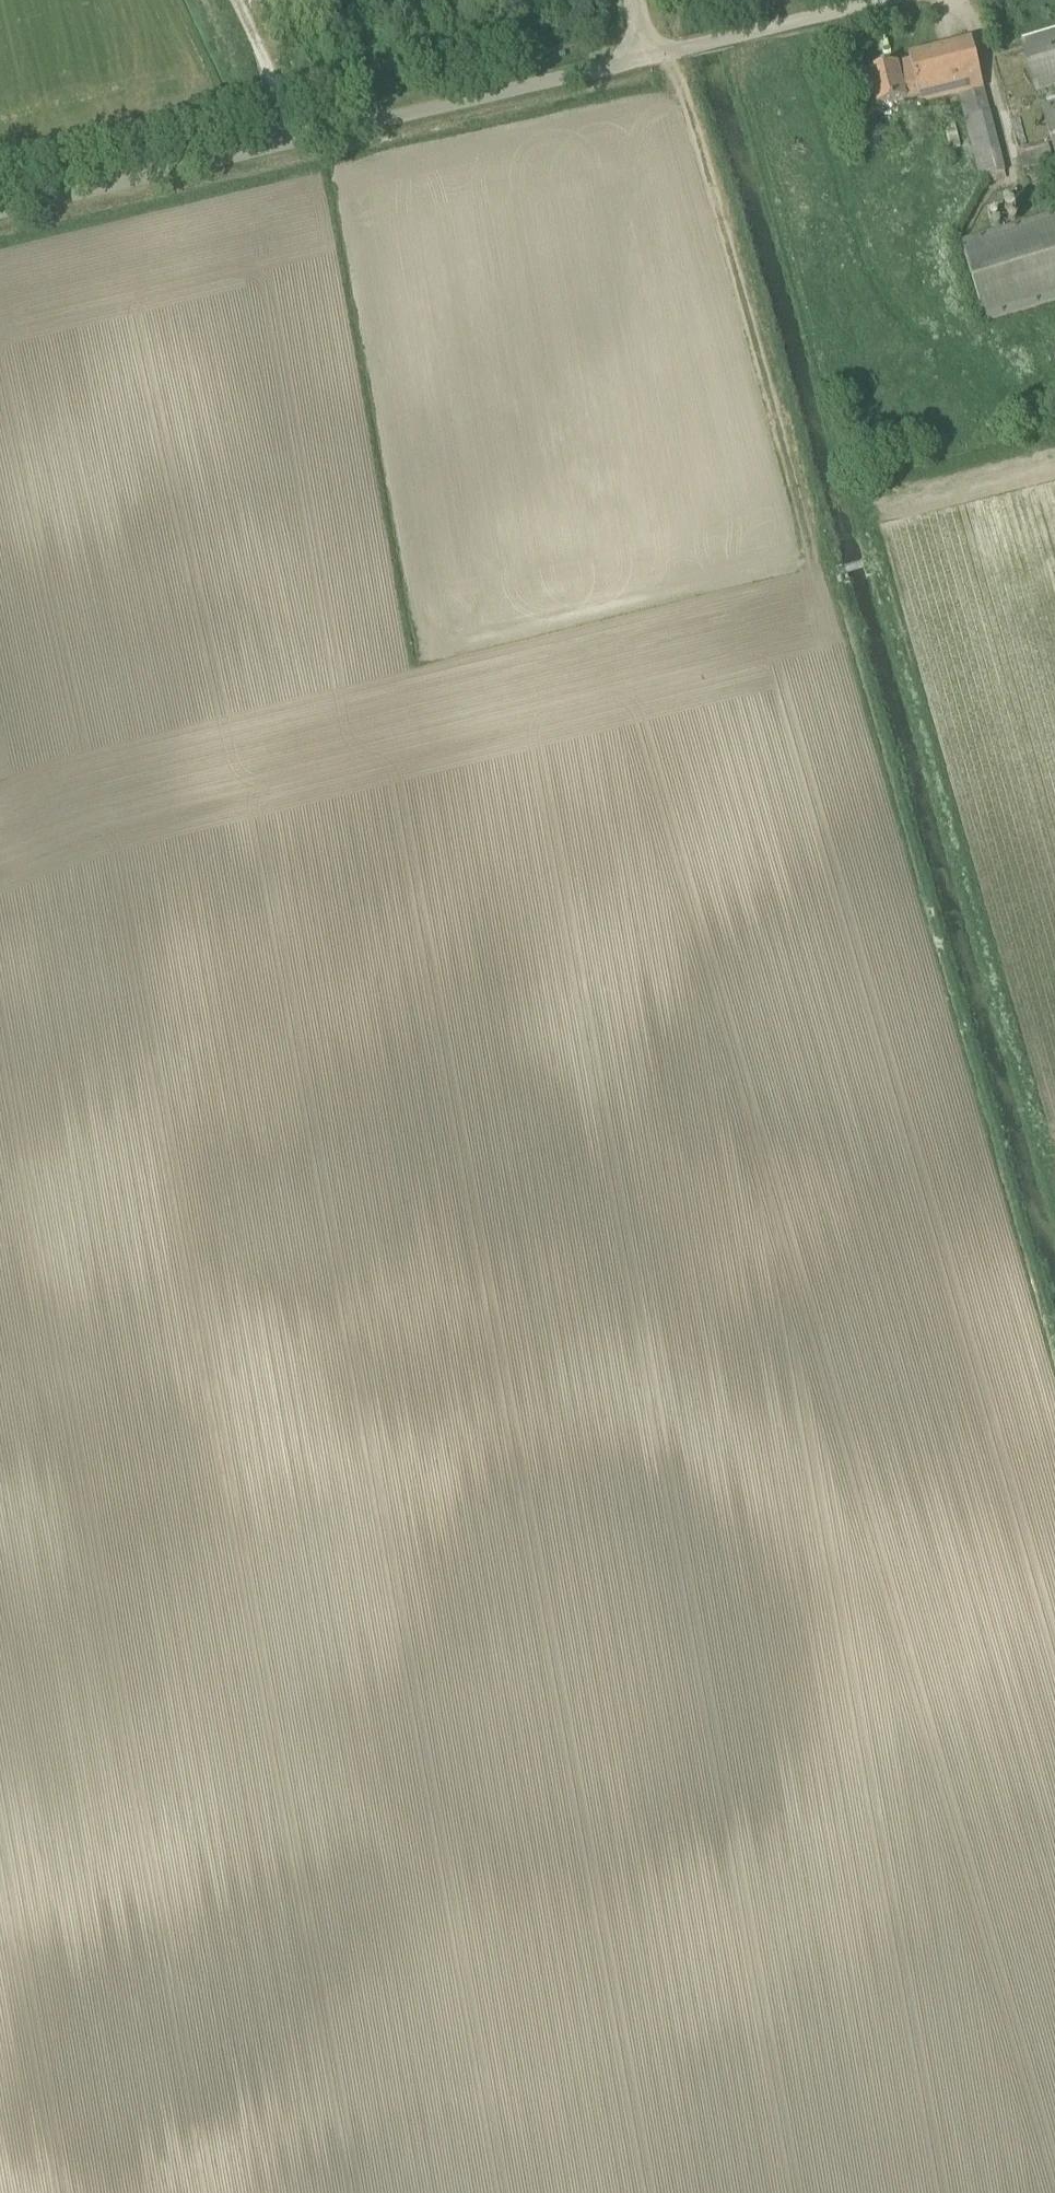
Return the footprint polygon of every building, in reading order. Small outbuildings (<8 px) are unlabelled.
[(1022,45),(1029,66),(1034,82),(1036,91),(1054,86),(1054,35),(1022,45)] [(921,104),(959,94),(965,119),(989,113),(983,88),(977,63),(972,41),(909,57),(910,61),(868,72),(874,93),(877,106),(906,99),(919,95),(921,104)] [(1052,144),(1019,153),(1024,170),(1054,163),(1054,104),(1041,107),(1052,144)] [(1000,153),(975,160),(980,180),(1005,173),(1000,153)] [(959,243),(984,325),(1054,303),(1054,214),(959,243)]
